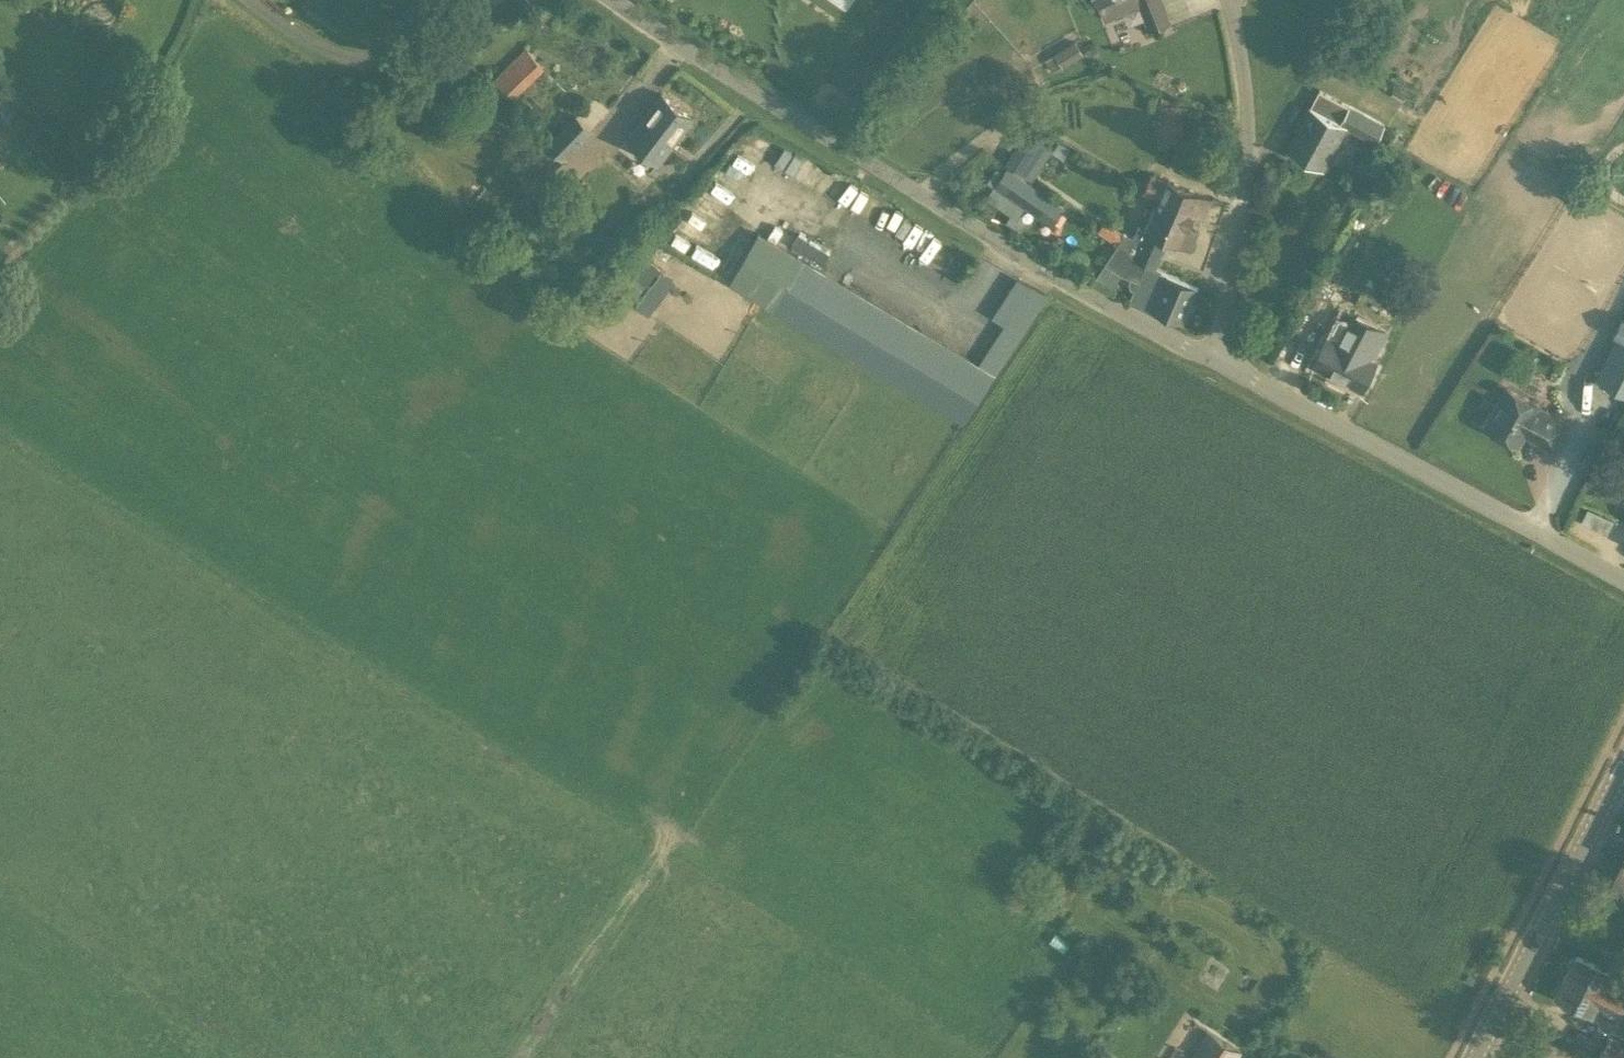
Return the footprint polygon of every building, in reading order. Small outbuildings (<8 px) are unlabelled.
[(1164,0),(1097,0),(1106,21),(1139,7),(1149,30),(1173,20),(1164,0)] [(1060,51),(1056,53),(1063,65),(1068,63),(1084,53),(1077,41),(1060,51)] [(525,48),(492,79),(512,101),(545,69),(525,48)] [(1319,89),(1309,107),(1287,150),(1323,169),(1346,126),(1376,142),(1386,123),(1319,89)] [(693,117),(662,94),(627,139),(658,162),(693,117)] [(1164,143),(1184,141),(1180,105),(1161,106),(1164,143)] [(535,193),(594,130),(576,113),(517,176),(535,193)] [(1032,181),(1053,148),(1027,131),(1006,163),(1032,181)] [(987,182),(994,186),(986,197),(1011,215),(1007,221),(1017,228),(1020,228),(1024,226),(1027,224),(1027,220),(1024,217),(1025,215),(1022,213),(1025,208),(1052,226),(1065,206),(1007,166),(1003,172),(997,168),(987,182)] [(1144,192),(1160,199),(1147,230),(1138,227),(1134,237),(1124,232),(1118,245),(1120,246),(1136,261),(1146,265),(1146,264),(1156,268),(1168,240),(1189,249),(1198,230),(1188,225),(1193,214),(1203,217),(1211,199),(1152,174),(1144,192)] [(729,283),(962,423),(995,375),(996,375),(1048,296),(1031,284),(979,363),(758,232),(729,283)] [(1198,289),(1145,266),(1146,265),(1136,261),(1120,246),(1118,245),(1106,263),(1131,277),(1129,282),(1131,288),(1135,290),(1130,300),(1183,323),(1198,289)] [(646,258),(633,274),(649,286),(661,269),(646,258)] [(1621,318),(1613,333),(1618,335),(1596,378),(1623,393),(1623,320),(1621,318)] [(1367,346),(1369,342),(1375,331),(1353,319),(1347,331),(1335,325),(1315,365),(1360,388),(1379,352),(1367,346)] [(1571,421),(1539,405),(1540,404),(1508,387),(1486,427),(1518,444),(1523,435),(1555,451),(1571,421)] [(1609,531),(1614,516),(1586,508),(1581,522),(1609,531)] [(1623,891),(1623,859),(1611,885),(1623,891)] [(1593,1011),(1623,1026),(1623,978),(1575,954),(1556,992),(1593,1011)] [(1244,1052),(1210,1030),(1192,1057),(1241,1057),(1244,1052)] [(1610,1036),(1600,1054),(1606,1057),(1623,1057),(1623,1044),(1610,1036)]
